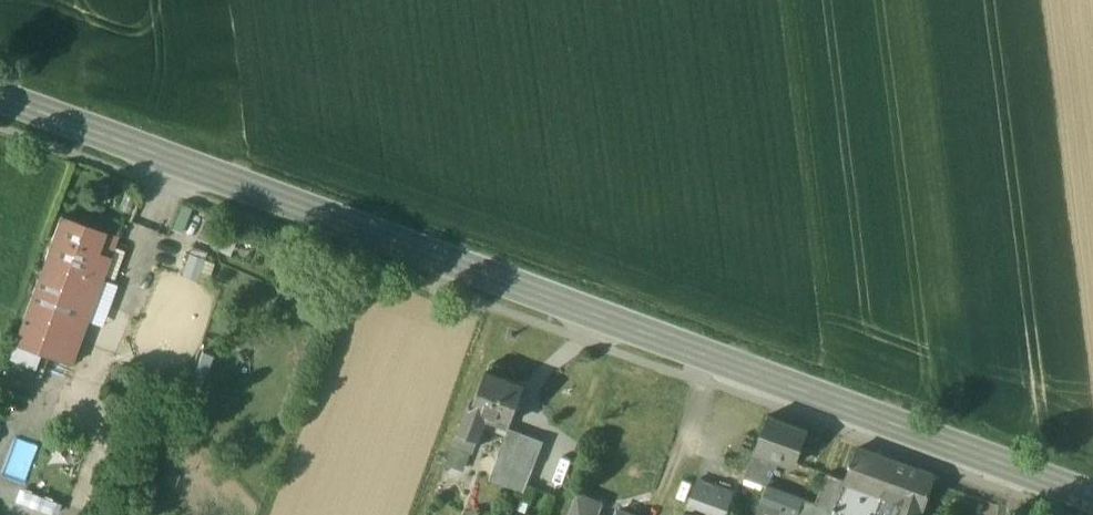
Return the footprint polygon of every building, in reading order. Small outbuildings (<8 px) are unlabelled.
[(104,233),(61,217),(45,260),(101,280),(117,237),(104,232),(104,233)] [(191,252),(183,274),(208,282),(215,260),(191,252)] [(101,280),(45,260),(14,344),(71,364),(101,280)] [(502,366),(495,363),(490,366),(488,371),(502,376),(504,371),(502,366)] [(488,371),(486,370),(472,407),(472,408),(487,414),(511,423),(525,385),(502,376),(488,371)] [(487,414),(472,408),(472,407),(469,406),(459,433),(477,440),(487,414)] [(808,431),(768,416),(755,448),(773,455),(786,460),(796,463),(808,431)] [(544,442),(509,428),(499,454),(534,467),(544,442)] [(773,455),(755,448),(744,478),(762,485),(771,462),(773,455)] [(857,448),(844,480),(844,482),(835,509),(854,514),(922,514),(934,480),(932,476),(857,448)] [(534,467),(499,454),(490,480),(524,493),(534,467)] [(786,460),(773,455),(771,462),(783,467),(786,460)] [(835,509),(844,482),(844,480),(828,474),(816,505),(812,514),(832,514),(835,509)] [(697,480),(686,511),(697,514),(724,514),(733,493),(697,480)] [(767,487),(761,503),(780,510),(778,514),(812,514),(816,505),(767,487)] [(601,503),(579,494),(571,514),(596,514),(601,503)] [(10,514),(57,514),(57,513),(17,497),(10,514)] [(780,510),(761,503),(757,514),(778,514),(780,510)]
